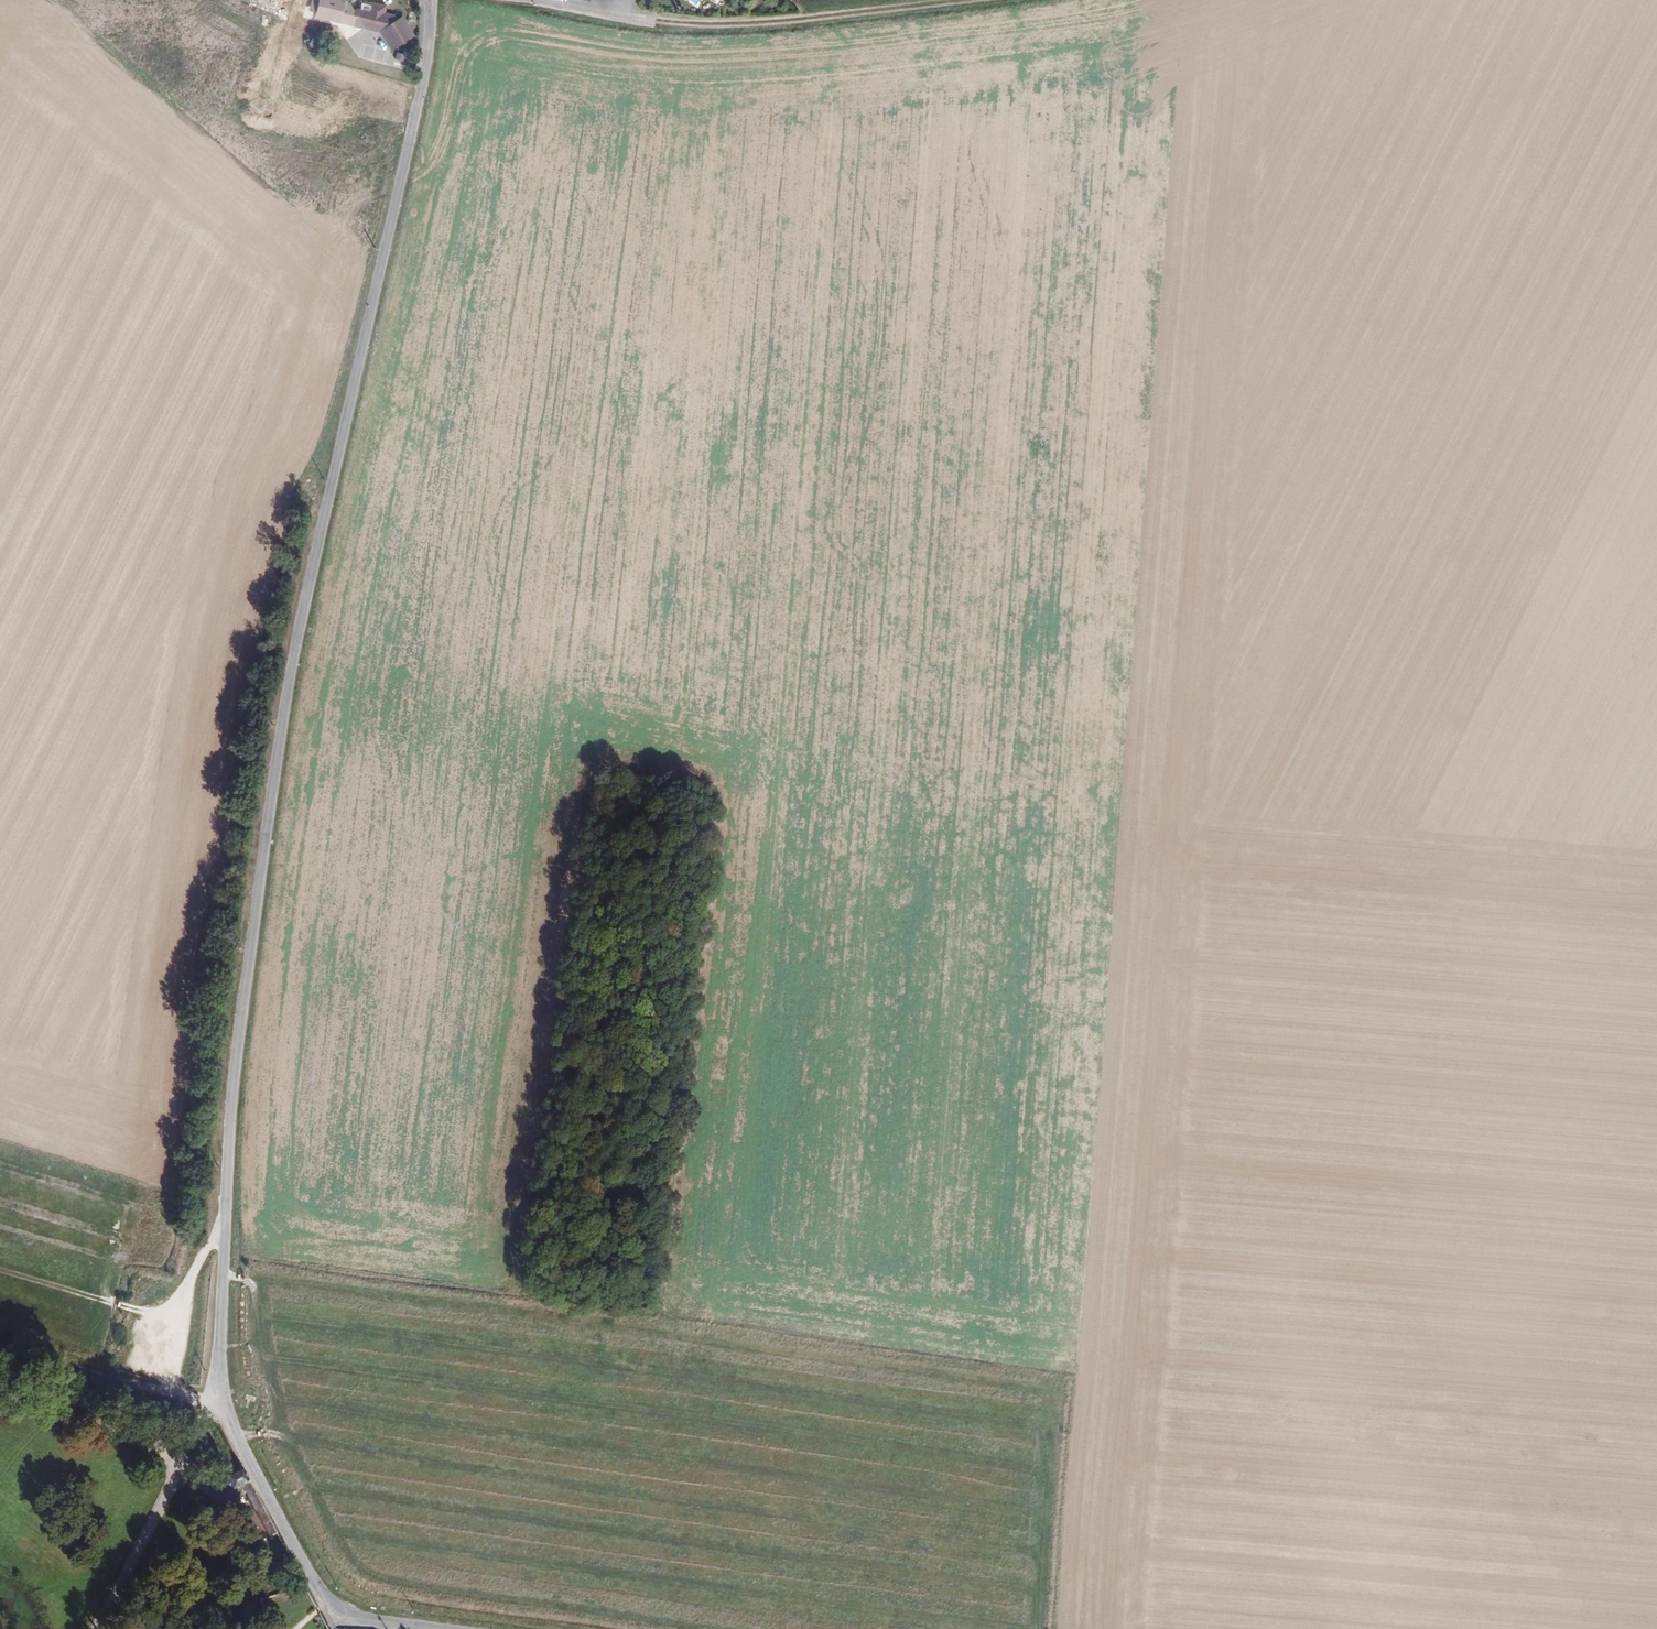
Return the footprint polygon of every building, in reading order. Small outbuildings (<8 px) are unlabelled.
[(392,44),(413,34),(403,16),(398,17),(386,12),(386,6),(369,0),(367,5),(359,2),(350,7),(360,23),(381,28),(392,44)]
